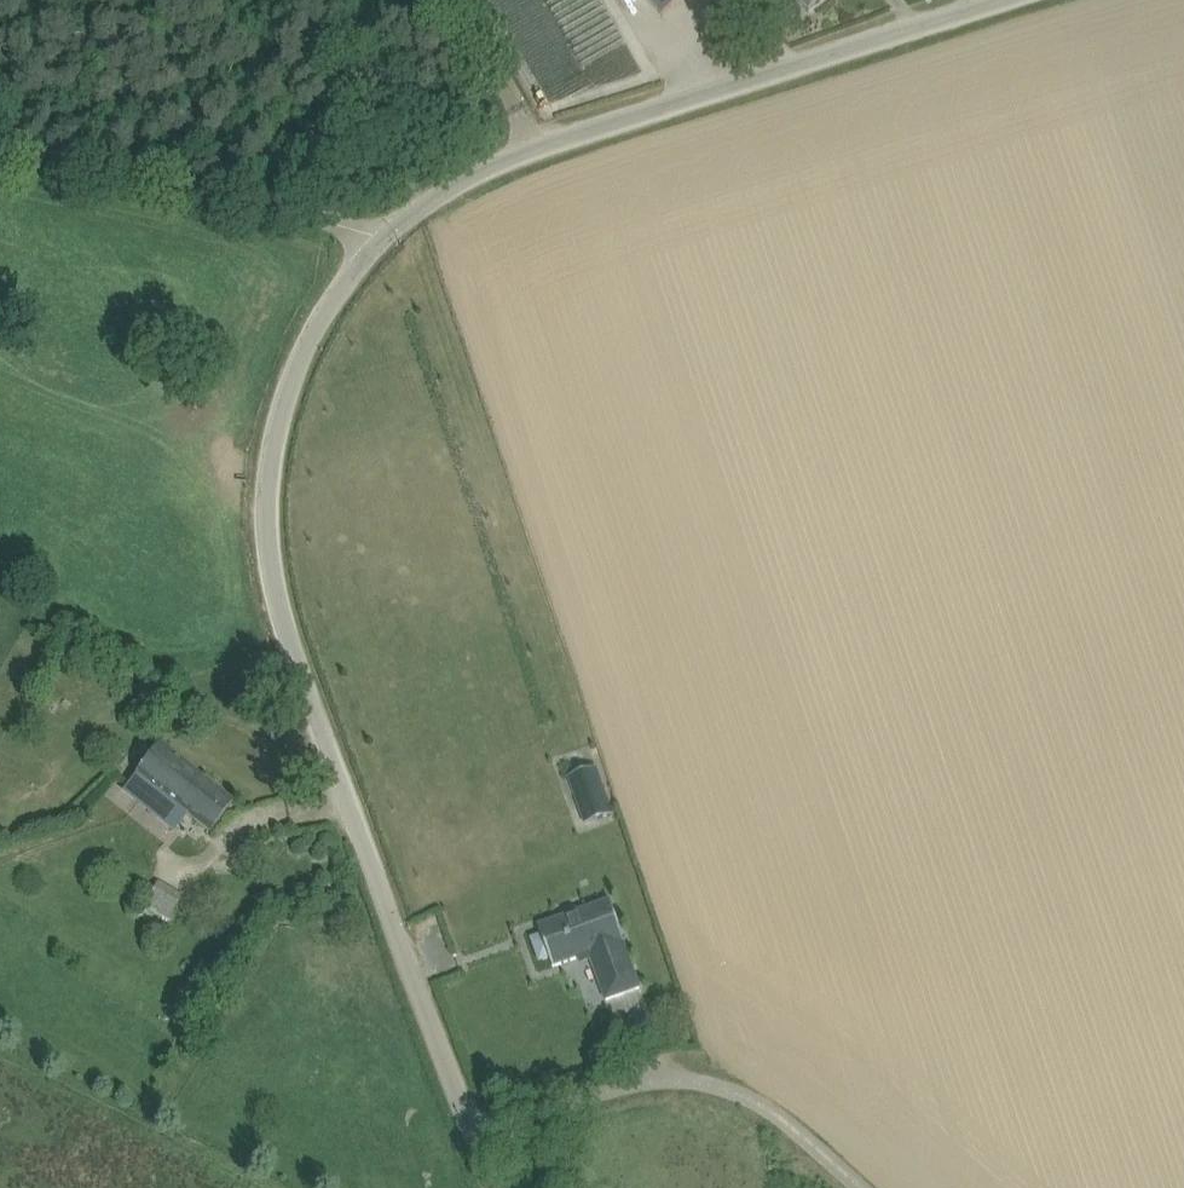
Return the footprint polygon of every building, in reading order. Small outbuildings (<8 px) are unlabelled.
[(663,15),(681,0),(650,0),(663,15)] [(810,11),(823,0),(801,0),(810,11)] [(233,802),(160,745),(139,771),(126,789),(155,811),(168,820),(177,827),(186,815),(209,832),(233,802)] [(629,842),(613,796),(585,806),(596,836),(610,831),(615,847),(629,842)] [(158,882),(149,908),(173,917),(183,890),(158,882)] [(550,957),(554,966),(595,952),(597,959),(593,960),(607,999),(641,987),(624,941),(626,941),(611,900),(539,925),(543,935),(537,937),(534,942),(540,956),(545,959),(550,957)]
